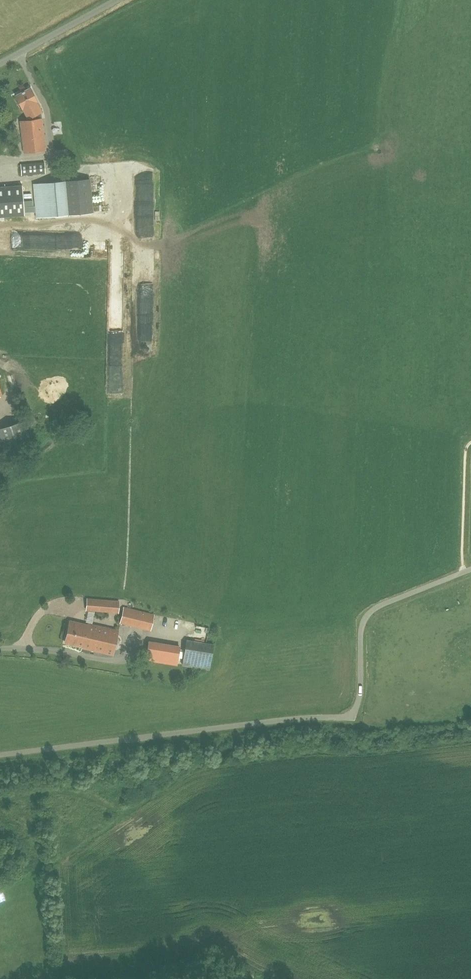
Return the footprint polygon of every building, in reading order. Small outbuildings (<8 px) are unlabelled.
[(24,153),(46,150),(41,112),(41,111),(36,102),(37,101),(30,88),(16,95),(22,109),(23,108),(29,120),(20,121),(24,153)] [(90,179),(79,180),(34,184),(37,217),(82,213),(93,212),(90,179)] [(24,214),(22,185),(0,186),(0,216),(24,214)] [(119,601),(86,598),(85,611),(118,613),(119,601)] [(154,614),(123,607),(119,623),(150,630),(154,614)] [(92,633),(94,625),(88,624),(88,626),(69,621),(65,642),(83,646),(84,640),(88,640),(90,632),(92,633)] [(84,640),(83,646),(83,648),(112,655),(117,631),(94,625),(92,633),(90,632),(88,640),(84,640)] [(209,669),(214,645),(187,640),(182,664),(209,669)] [(179,646),(149,641),(146,659),(176,664),(179,646)]
